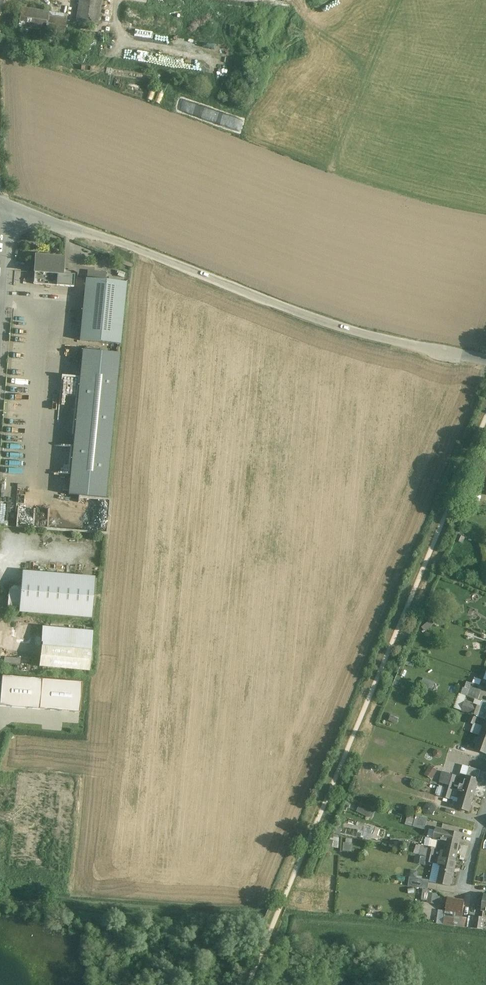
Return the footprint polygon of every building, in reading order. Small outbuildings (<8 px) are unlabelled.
[(78,17),(102,21),(105,0),(81,0),(78,17)] [(53,11),(25,8),(22,30),(71,36),(72,24),(52,21),(53,11)] [(63,259),(36,256),(35,271),(34,285),(61,287),(63,259)] [(127,283),(86,279),(80,341),(81,341),(120,345),(127,283)] [(118,354),(84,351),(70,495),(104,498),(118,354)] [(93,620),(97,577),(25,570),(24,586),(12,585),(10,606),(23,607),(22,613),(93,620)] [(43,628),(42,647),(92,651),(93,632),(43,628)] [(92,651),(42,647),(40,668),(90,672),(92,651)] [(1,677),(0,694),(0,707),(40,710),(42,680),(1,677)] [(42,680),(40,710),(79,713),(82,683),(42,680)] [(482,687),(471,683),(469,689),(480,693),(482,687)] [(480,693),(469,689),(467,696),(475,699),(478,700),(478,699),(480,693)] [(461,694),(460,694),(455,708),(461,711),(465,700),(467,696),(461,694)] [(478,699),(478,700),(475,699),(474,704),(465,700),(461,711),(472,715),(473,715),(473,714),(477,716),(476,716),(483,719),(485,720),(485,702),(478,699)] [(477,718),(470,715),(468,723),(475,725),(477,718)] [(483,719),(480,725),(483,726),(479,738),(476,738),(474,743),(476,745),(475,750),(485,754),(485,720),(483,719)] [(430,765),(425,774),(433,778),(438,769),(430,765)] [(480,773),(470,770),(468,776),(478,779),(480,773)] [(457,777),(442,773),(439,784),(453,788),(457,777)] [(468,776),(466,776),(463,785),(460,784),(458,791),(474,795),(478,779),(468,776)] [(445,788),(439,786),(436,795),(443,797),(445,788)] [(453,790),(447,788),(445,788),(443,797),(450,799),(453,790)] [(474,795),(458,791),(456,797),(459,798),(456,807),(469,811),(474,795)] [(373,811),(374,807),(362,802),(361,806),(373,811)] [(427,802),(423,811),(432,815),(436,806),(427,802)] [(360,806),(357,811),(370,817),(373,812),(360,806)] [(429,819),(409,813),(406,823),(425,829),(429,819)] [(462,834),(436,829),(434,838),(439,839),(459,844),(462,834)] [(459,844),(439,839),(437,848),(436,848),(434,856),(456,860),(459,844)] [(429,847),(422,845),(420,855),(427,856),(427,854),(429,847)] [(436,848),(429,847),(427,854),(434,856),(436,848)] [(456,860),(434,856),(433,863),(441,865),(437,883),(451,886),(456,860)] [(429,880),(410,877),(408,886),(428,889),(429,880)] [(439,903),(440,894),(429,892),(428,901),(439,903)] [(465,901),(448,899),(446,912),(455,913),(455,916),(462,917),(465,901)] [(485,919),(469,916),(467,928),(483,930),(485,919)]
